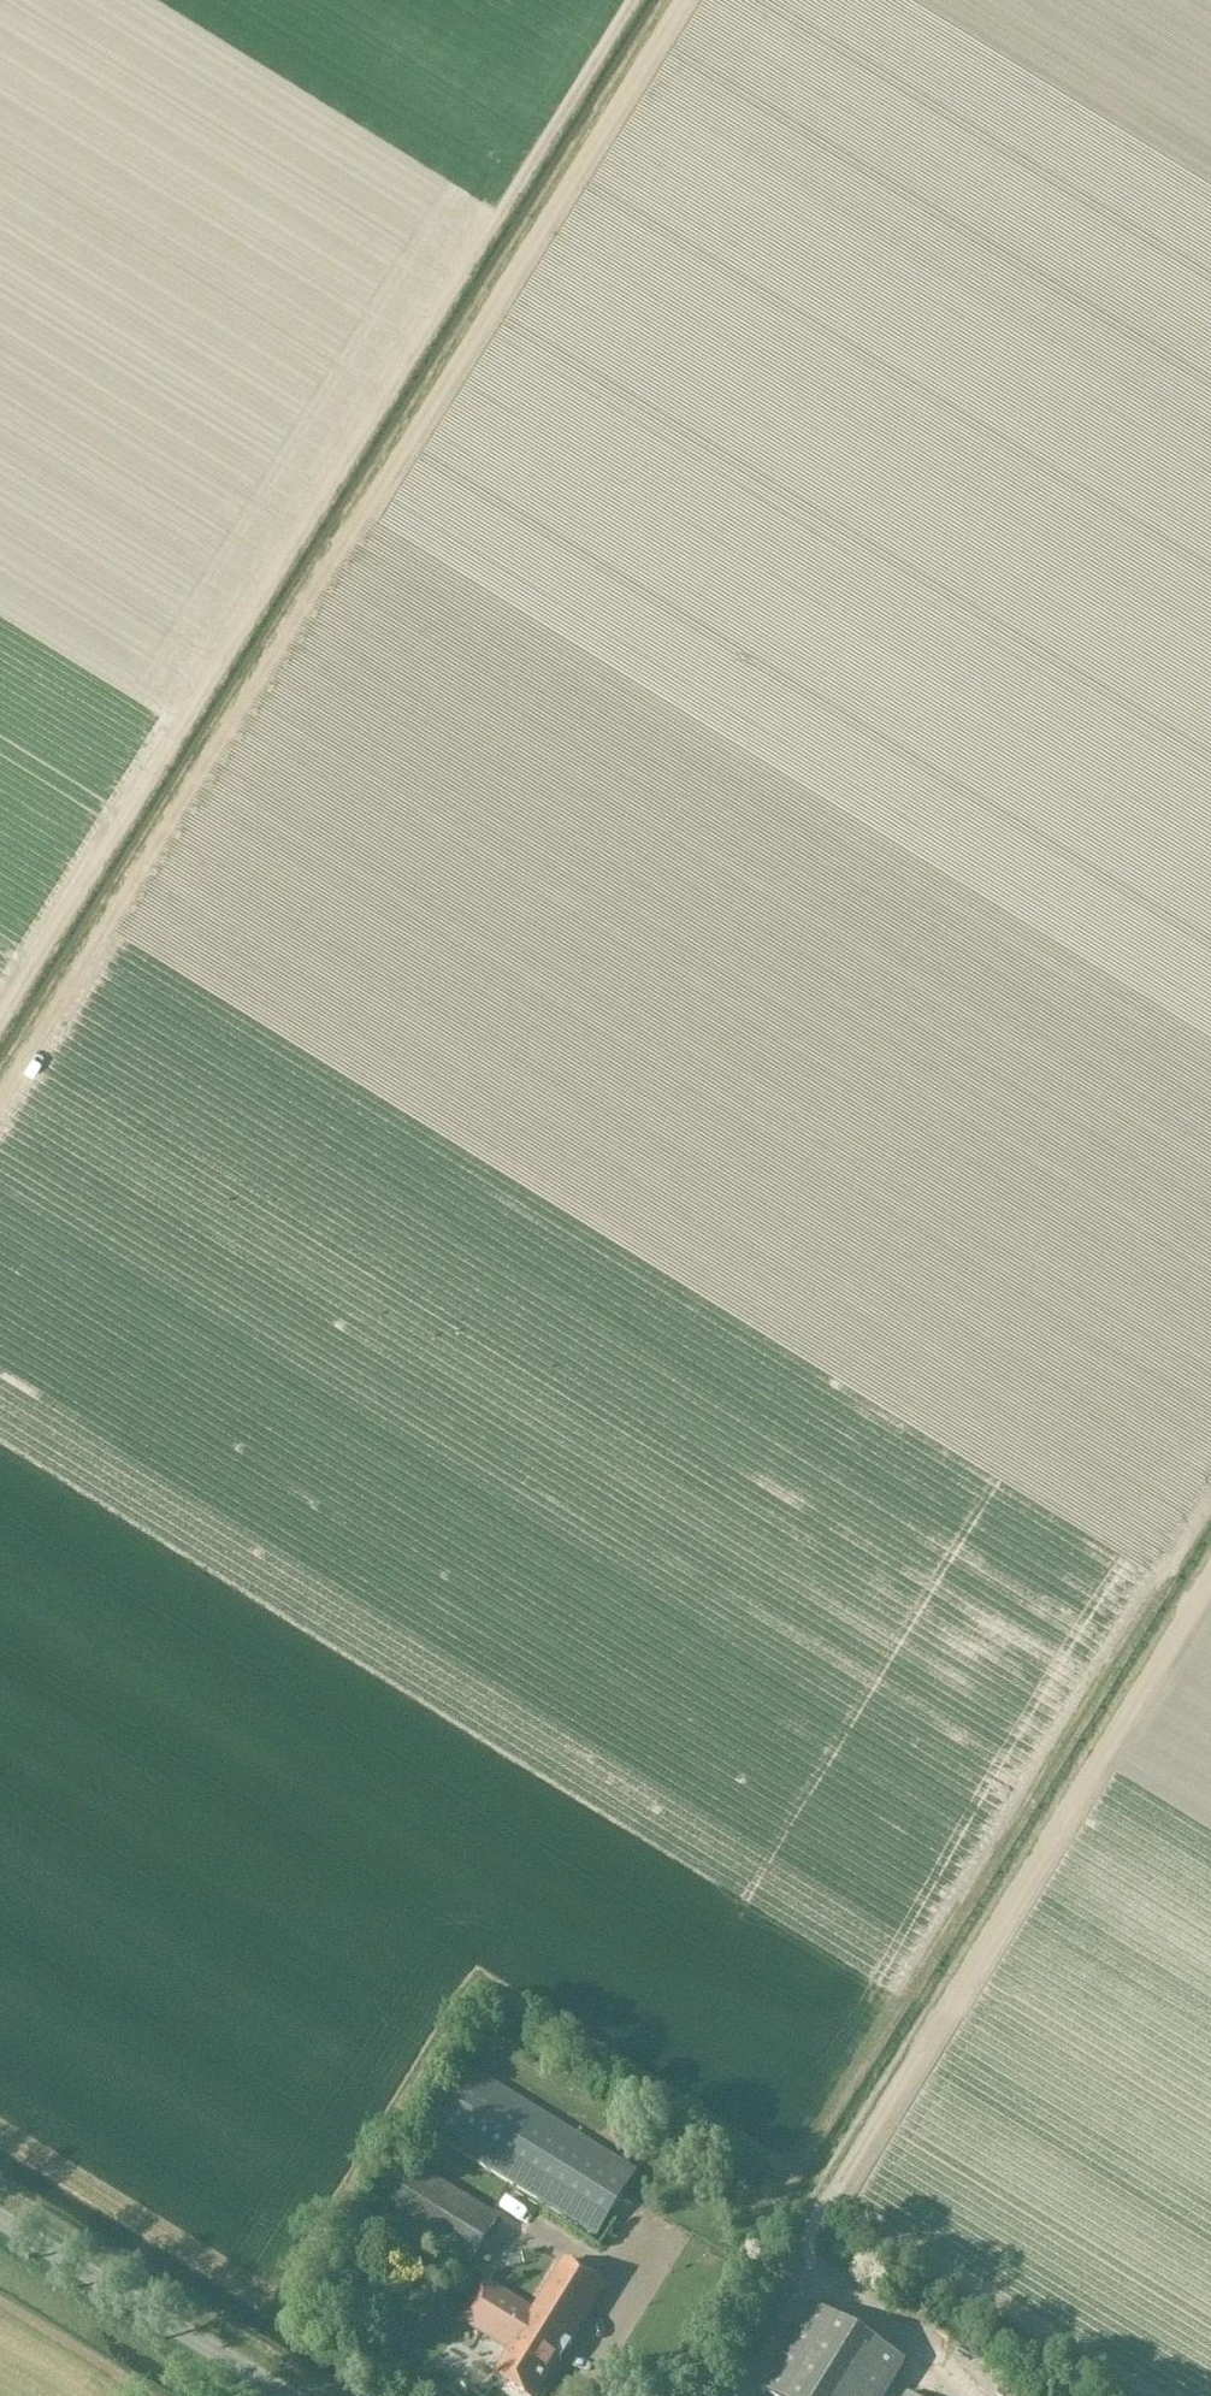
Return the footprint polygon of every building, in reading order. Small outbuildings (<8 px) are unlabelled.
[(428,2138),(594,2239),(634,2173),(469,2072),(428,2138)] [(467,2272),(498,2222),(410,2168),(380,2219),(467,2272)] [(602,2289),(562,2264),(530,2316),(484,2287),(461,2324),(508,2353),(491,2380),(517,2395),(538,2395),(602,2289)] [(905,2367),(811,2310),(760,2393),(764,2395),(887,2395),(905,2367)]
